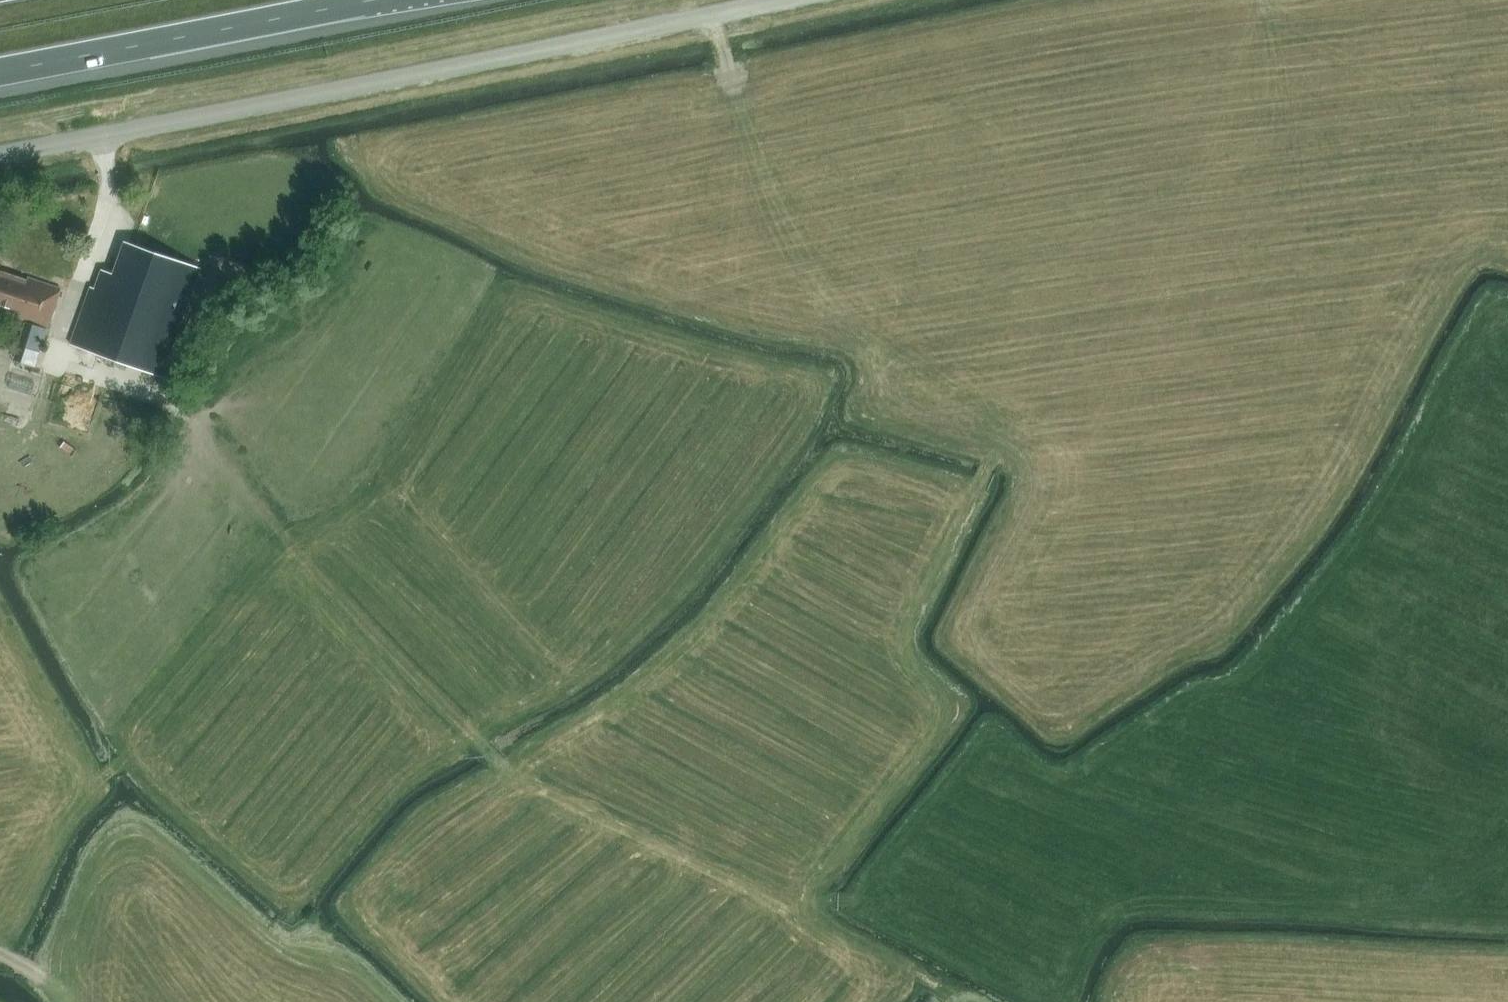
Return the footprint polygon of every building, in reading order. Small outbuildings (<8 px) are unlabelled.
[(162,376),(199,267),(130,243),(119,275),(101,269),(95,288),(90,286),(70,344),(162,376)] [(47,327),(61,288),(28,277),(27,280),(11,275),(12,271),(7,270),(5,276),(0,275),(0,307),(21,314),(20,318),(47,327)] [(18,344),(41,351),(48,329),(25,321),(18,344)]
